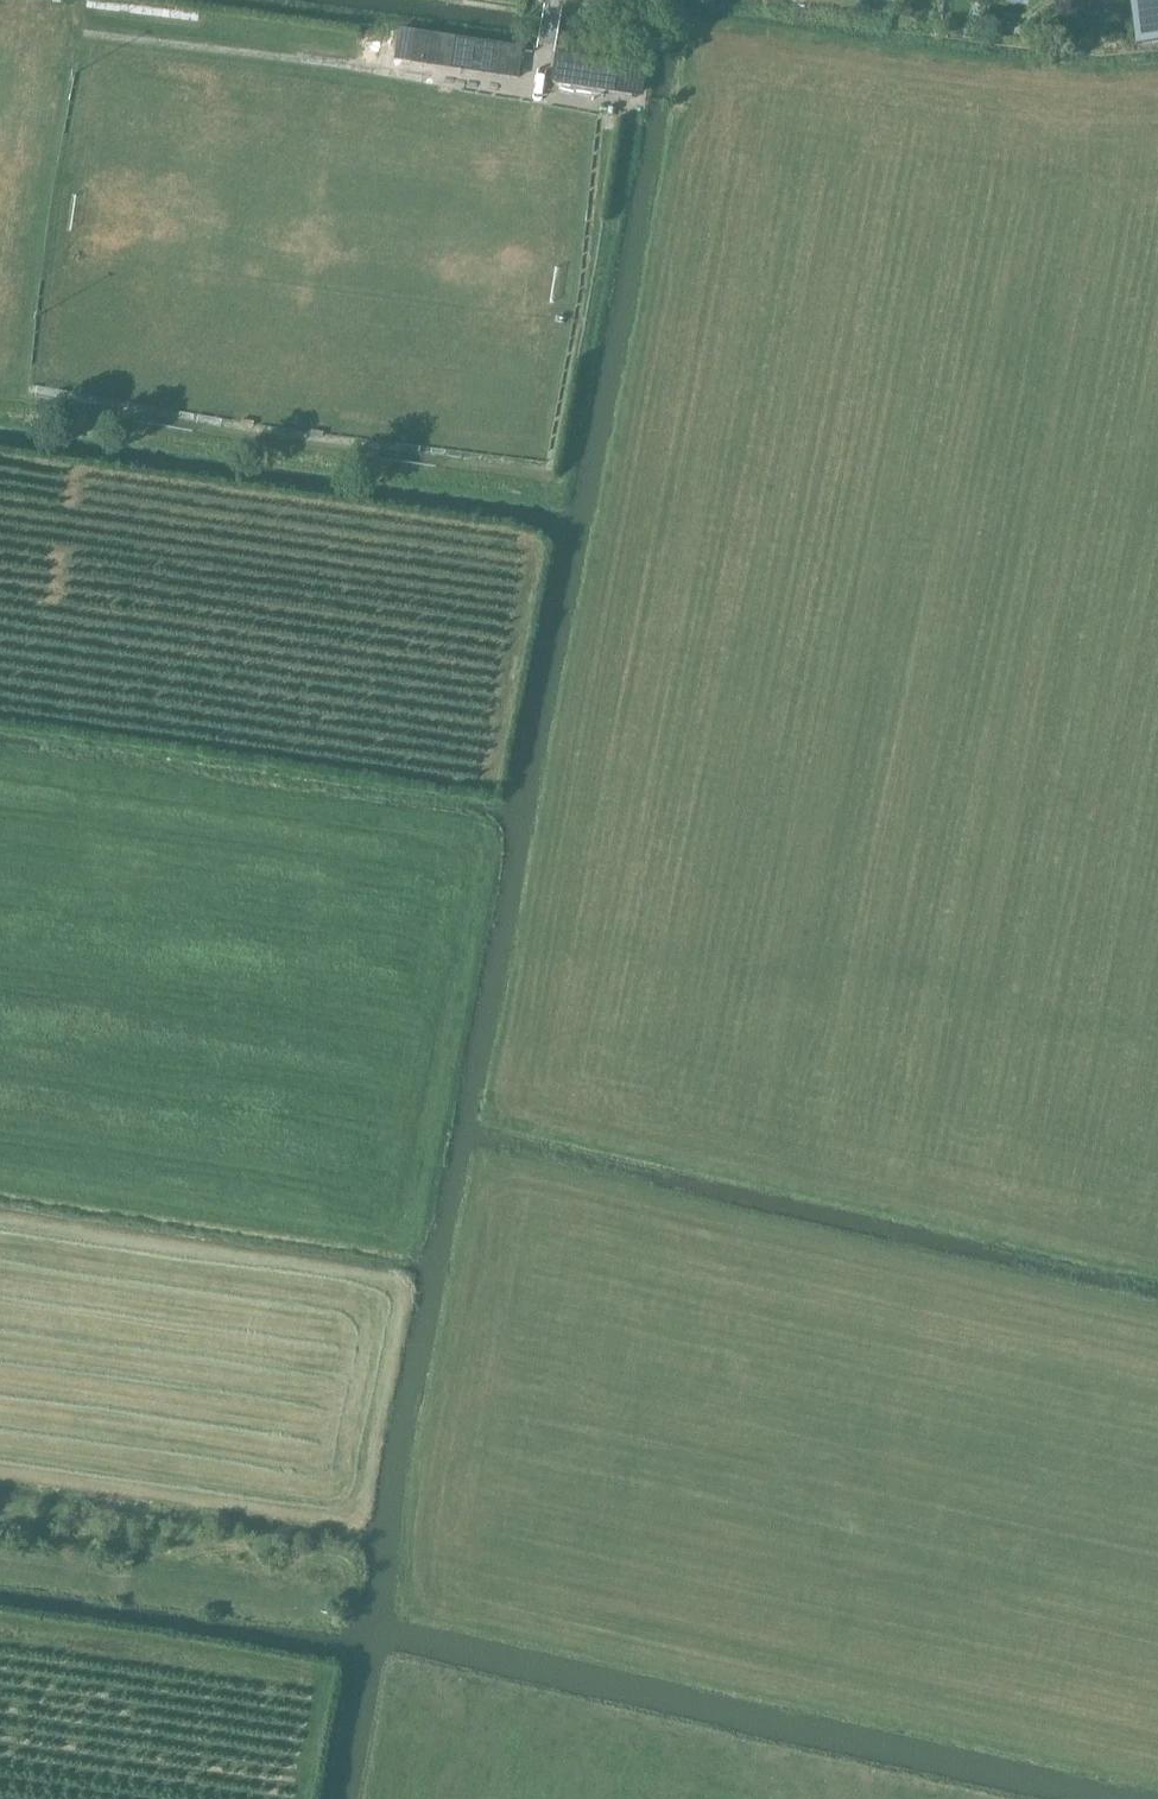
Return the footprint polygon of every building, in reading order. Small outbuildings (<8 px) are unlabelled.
[(1136,43),(1157,41),(1157,0),(1131,0),(1136,43)] [(399,28),(394,60),(519,79),(524,49),(524,47),(399,28)] [(612,61),(556,52),(552,80),(555,83),(640,97),(645,67),(636,65),(637,56),(628,55),(626,64),(612,61)]
